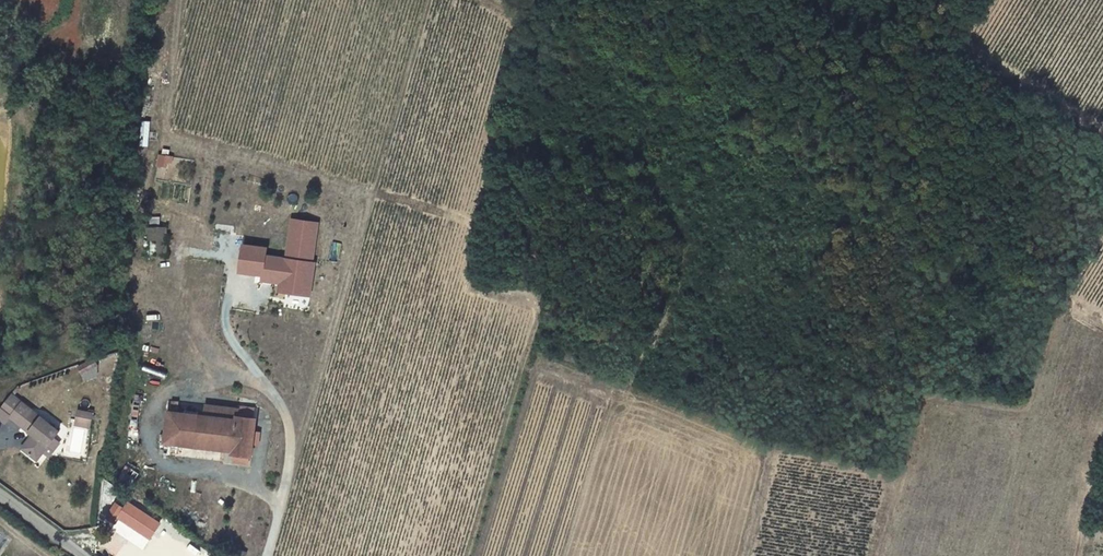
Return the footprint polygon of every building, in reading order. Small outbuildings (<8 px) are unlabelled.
[(158,169),(172,170),(173,155),(159,155),(158,169)] [(261,281),(280,284),(278,292),(310,296),(314,263),(312,263),(318,223),(291,219),(285,259),(265,256),(266,248),(242,245),(238,273),(262,277),(261,281)] [(150,226),(150,255),(168,255),(168,226),(150,226)] [(78,365),(85,380),(101,373),(95,358),(78,365)] [(59,434),(8,397),(0,407),(0,409),(9,415),(7,418),(33,437),(22,452),(39,463),(59,434)] [(166,412),(162,443),(230,451),(230,454),(232,454),(247,456),(249,456),(253,418),(235,416),(236,408),(224,407),(223,410),(202,408),(202,416),(166,412)] [(90,415),(76,412),(75,423),(88,425),(90,415)] [(232,454),(231,461),(246,463),(247,456),(232,454)] [(109,511),(118,518),(123,510),(114,503),(109,511)] [(123,510),(118,518),(148,538),(158,524),(128,503),(123,510)]
